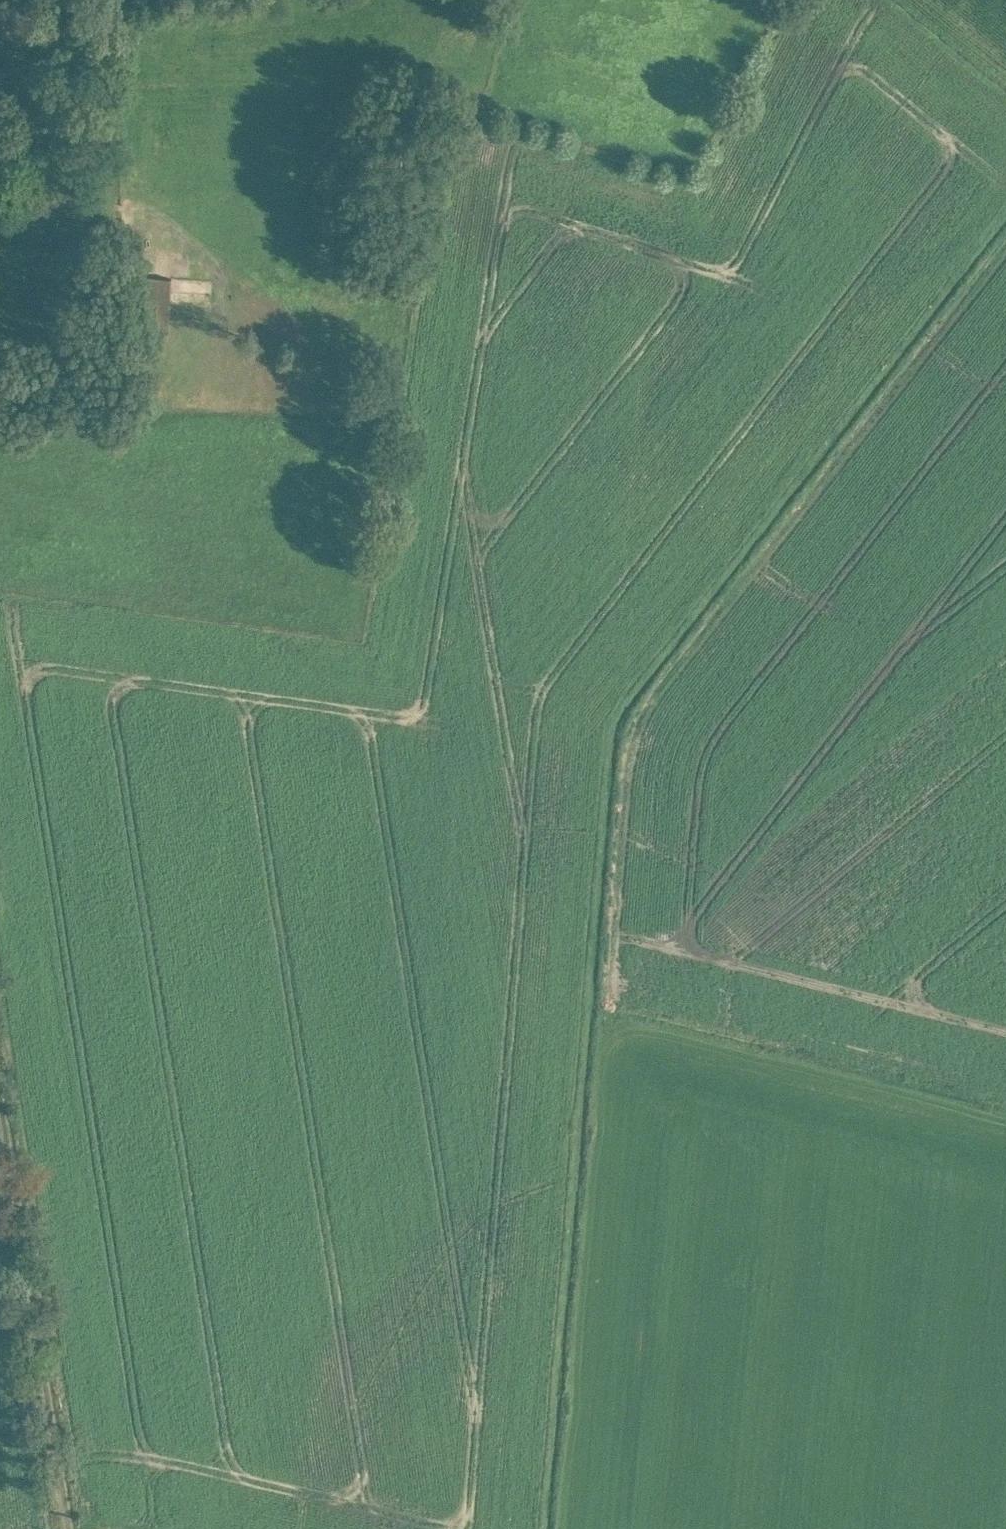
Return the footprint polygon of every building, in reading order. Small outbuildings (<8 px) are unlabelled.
[(57,247),(55,251),(57,255),(61,257),(65,256),(67,251),(66,247),(62,245),(57,247)] [(145,336),(168,337),(171,278),(148,277),(145,336)] [(177,303),(202,304),(203,279),(178,278),(177,303)]
